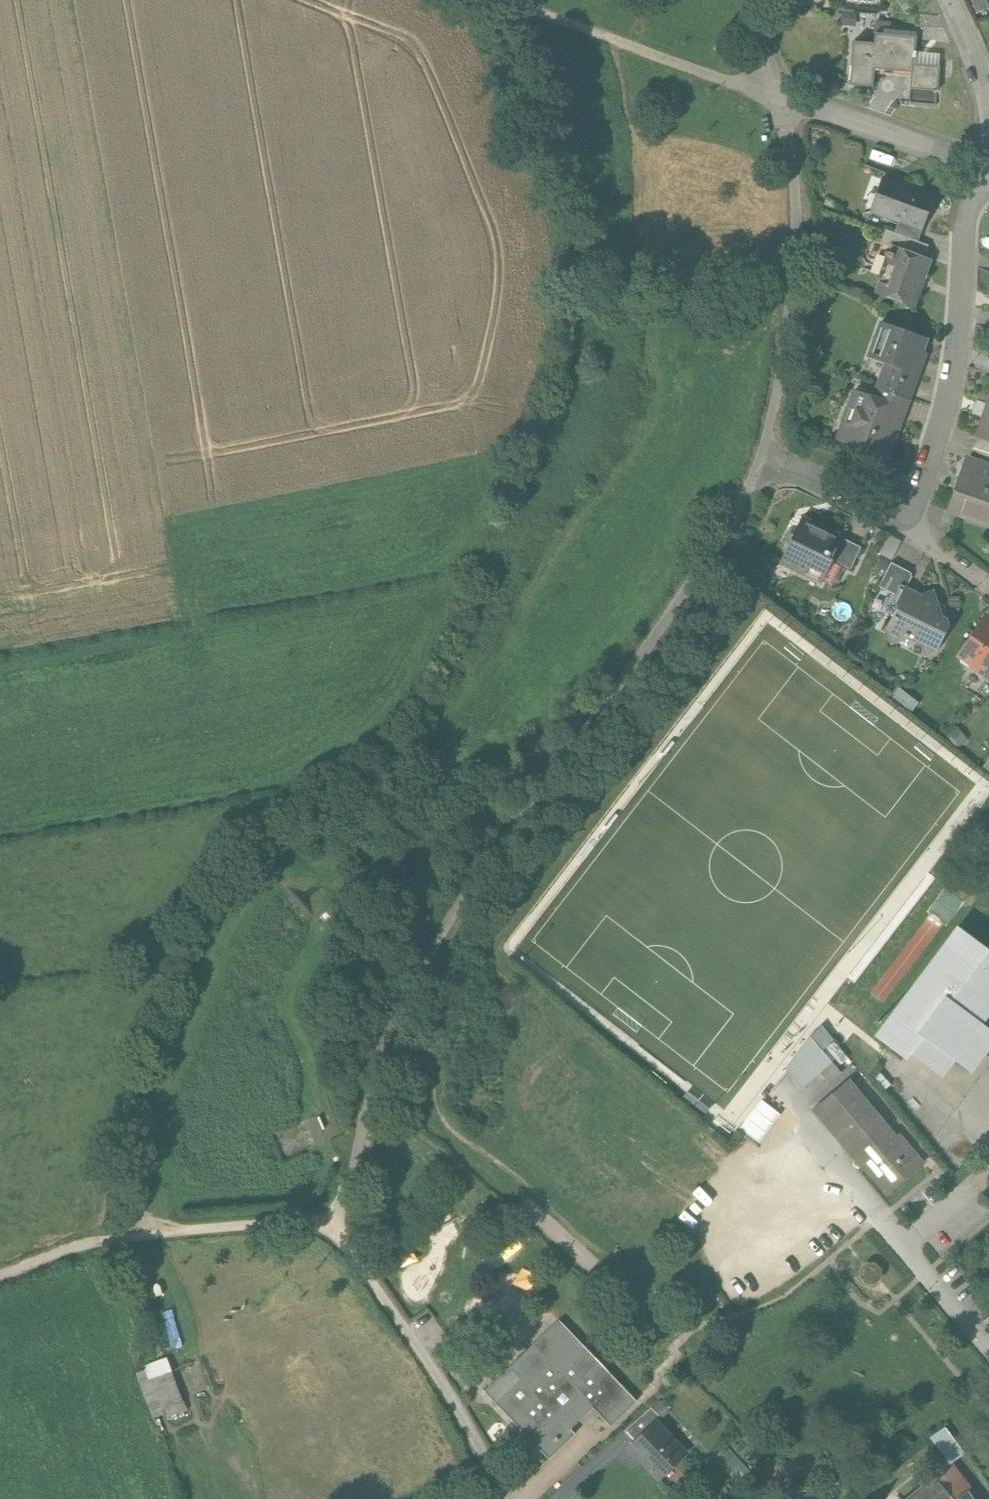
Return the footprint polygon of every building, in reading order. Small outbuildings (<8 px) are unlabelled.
[(874,45),(853,43),(849,86),(872,88),(873,74),(911,78),(912,78),(913,66),(914,58),(915,59),(916,52),(914,52),(916,39),(875,35),(874,45)] [(939,68),(913,66),(912,78),(911,78),(908,103),(936,106),(939,68)] [(898,221),(922,230),(933,199),(887,182),(875,213),(898,221)] [(922,230),(898,221),(893,234),(917,242),(922,230)] [(890,248),(923,259),(928,246),(917,242),(893,234),(884,230),(879,245),(890,249),(890,248)] [(874,294),(914,309),(931,262),(923,259),(890,248),(890,249),(889,253),(886,252),(884,258),(886,259),(874,294)] [(916,366),(926,339),(881,323),(874,341),(881,344),(876,360),(890,365),(881,389),(909,400),(920,368),(916,366)] [(896,433),(909,400),(881,389),(876,400),(854,392),(848,408),(855,410),(843,441),(884,456),(893,432),(896,433)] [(977,436),(974,435),(973,438),(978,439),(988,443),(988,395),(977,436)] [(978,439),(974,451),(988,456),(988,443),(978,439)] [(974,451),(973,450),(969,462),(988,468),(988,456),(974,451)] [(966,461),(959,481),(963,483),(953,514),(988,525),(988,468),(969,462),(966,461)] [(781,563),(822,583),(833,560),(843,540),(844,538),(804,518),(781,563)] [(843,540),(833,560),(852,570),(862,549),(843,540)] [(923,650),(932,654),(936,653),(949,626),(947,621),(935,615),(934,610),(938,602),(936,599),(926,594),(921,596),(906,588),(912,576),(910,571),(891,562),(878,586),(895,595),(893,598),(897,610),(886,631),(888,637),(899,642),(904,640),(905,638),(922,646),(923,650)] [(988,678),(988,620),(986,618),(965,650),(966,651),(961,659),(960,660),(961,664),(968,669),(971,666),(987,677),(988,678)] [(988,1010),(988,957),(986,960),(954,936),(878,1037),(904,1056),(913,1045),(925,1054),(921,1060),(941,1074),(953,1058),(970,1070),(988,1045),(988,1031),(979,1024),(988,1010)] [(832,1063),(837,1070),(849,1060),(822,1027),(810,1037),(832,1063)] [(786,1070),(802,1089),(817,1076),(832,1063),(810,1037),(786,1070)] [(834,1094),(847,1082),(837,1070),(832,1063),(817,1076),(834,1094)] [(856,1077),(849,1083),(859,1096),(867,1090),(856,1077)] [(865,1164),(889,1193),(922,1165),(898,1136),(895,1139),(859,1096),(849,1083),(847,1082),(834,1094),(815,1109),(862,1167),(865,1164)] [(559,1321),(484,1392),(549,1459),(575,1435),(568,1428),(591,1406),(611,1427),(637,1402),(559,1321)] [(168,1363),(136,1374),(152,1424),(185,1413),(168,1363)] [(624,1432),(634,1443),(656,1422),(661,1418),(651,1408),(624,1432)] [(629,1448),(659,1479),(686,1453),(656,1422),(634,1443),(629,1448)] [(729,1451),(717,1463),(736,1481),(748,1468),(729,1451)] [(968,1491),(950,1464),(935,1476),(954,1498),(955,1498),(968,1491)] [(935,1476),(907,1498),(954,1498),(935,1476)] [(968,1491),(955,1498),(973,1498),(968,1491)]
